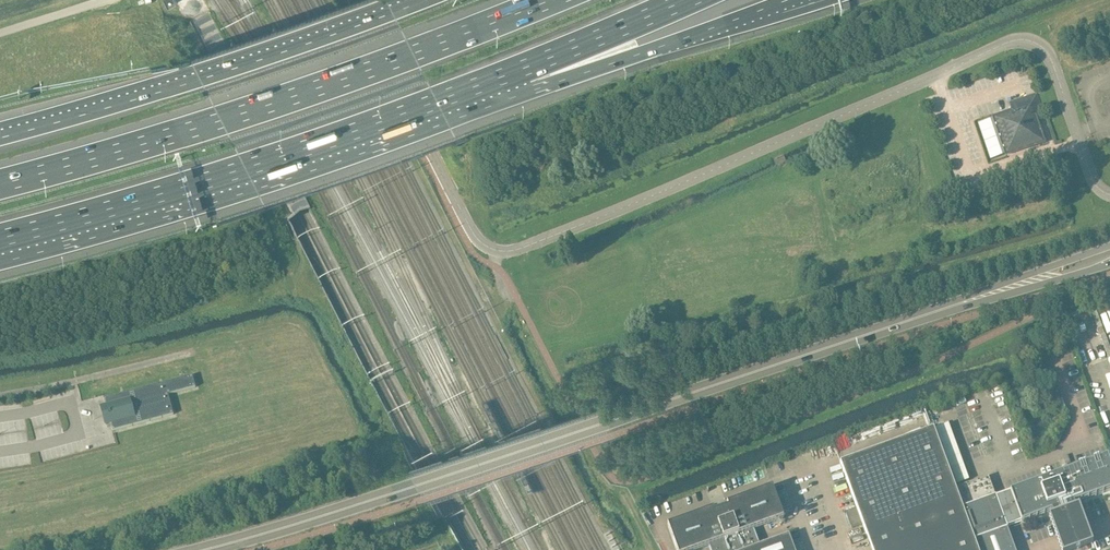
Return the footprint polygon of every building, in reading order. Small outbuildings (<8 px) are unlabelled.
[(171,12),(178,8),(180,7),(178,4),(176,0),(164,0),(171,12)] [(994,118),(978,123),(990,160),(1007,154),(1033,145),(1031,141),(1037,139),(1042,142),(1043,142),(1034,116),(1044,113),(1037,92),(1009,102),(1012,112),(994,118)] [(110,423),(112,431),(173,415),(168,395),(195,387),(192,376),(104,399),(106,407),(101,408),(105,424),(110,423)] [(951,470),(963,465),(948,424),(935,428),(951,470)] [(951,477),(933,429),(840,463),(872,549),(977,549),(955,489),(951,477)] [(1051,512),(1052,515),(1048,516),(1058,543),(1061,549),(1075,549),(1092,544),(1088,531),(1078,505),(1075,507),(1073,504),(1109,490),(1109,464),(1107,456),(996,497),(1007,528),(1051,512)] [(977,549),(1015,549),(1007,528),(996,497),(988,476),(955,488),(951,477),(955,489),(977,549)] [(789,535),(759,546),(753,529),(783,518),(780,511),(781,511),(778,502),(777,502),(772,488),(727,504),(728,508),(721,510),(721,509),(716,508),(668,526),(674,541),(676,548),(677,548),(677,549),(695,549),(709,545),(711,549),(794,549),(789,535)]
